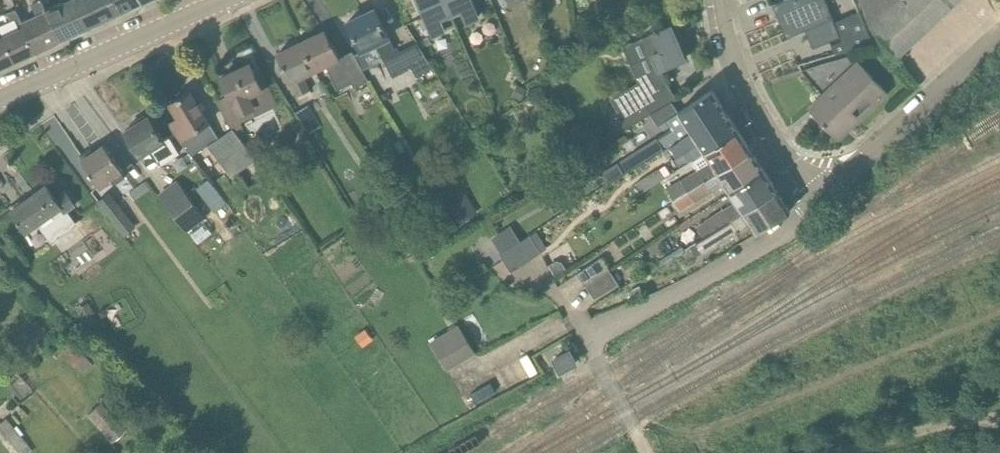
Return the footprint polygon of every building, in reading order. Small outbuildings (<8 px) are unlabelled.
[(47,10),(43,0),(40,0),(33,3),(38,14),(23,21),(37,52),(62,40),(47,10)] [(76,0),(64,0),(64,2),(47,10),(62,40),(89,27),(76,0)] [(110,0),(76,0),(89,27),(117,14),(110,0)] [(144,2),(143,0),(110,0),(117,14),(144,2)] [(451,14),(445,0),(419,0),(434,35),(456,25),(451,14)] [(479,17),(471,0),(445,0),(451,14),(462,9),(468,22),(479,17)] [(806,30),(813,48),(840,37),(825,0),(784,0),(774,4),(788,38),(806,30)] [(871,27),(899,57),(960,0),(861,0),(871,27)] [(37,52),(23,21),(18,9),(9,13),(14,26),(18,24),(20,29),(4,37),(15,62),(37,52)] [(418,44),(397,54),(376,9),(347,23),(361,51),(376,44),(392,77),(411,68),(417,78),(433,69),(418,44)] [(419,19),(424,30),(430,28),(426,17),(419,19)] [(618,127),(607,133),(610,139),(621,132),(641,120),(650,115),(672,102),(676,100),(666,83),(661,69),(685,59),(672,26),(639,40),(622,48),(629,64),(637,84),(611,100),(618,112),(611,116),(618,127)] [(4,37),(3,37),(0,31),(0,69),(15,62),(4,37)] [(332,41),(330,42),(325,31),(300,43),(317,70),(326,65),(338,90),(352,84),(354,89),(369,82),(353,51),(340,58),(332,41)] [(303,76),(317,70),(300,43),(279,53),(284,64),(282,65),(290,82),(291,82),(298,97),(310,91),(303,76)] [(267,86),(261,89),(250,65),(222,77),(231,96),(219,101),(226,118),(235,130),(243,127),(241,123),(276,106),(267,86)] [(850,128),(887,93),(862,67),(841,87),(837,83),(810,108),(831,130),(842,120),(850,128)] [(518,85),(513,96),(521,100),(527,89),(518,85)] [(671,146),(726,111),(712,90),(678,112),(672,102),(650,115),(658,126),(666,120),(672,130),(658,139),(657,139),(618,163),(600,173),(607,185),(612,181),(671,146)] [(232,129),(218,138),(190,92),(170,104),(178,117),(169,122),(180,139),(191,155),(206,145),(232,177),(255,161),(232,129)] [(321,128),(308,104),(294,112),(308,136),(321,128)] [(693,160),(739,131),(726,111),(671,146),(678,158),(683,154),(689,163),(693,160)] [(169,137),(163,140),(149,117),(146,118),(144,115),(134,121),(136,125),(125,131),(140,156),(141,155),(147,166),(156,160),(160,166),(179,153),(169,137)] [(693,160),(699,169),(682,180),(689,191),(699,185),(752,151),(739,131),(693,160)] [(114,184),(126,176),(105,145),(94,152),(91,147),(82,153),(85,158),(81,160),(99,187),(111,179),(114,184)] [(724,183),(731,192),(764,170),(752,151),(699,185),(689,191),(696,201),(724,183)] [(528,168),(534,180),(546,174),(540,162),(528,168)] [(665,179),(661,173),(659,169),(637,183),(643,193),(665,179)] [(725,224),(777,191),(764,170),(731,192),(737,202),(709,220),(710,220),(699,228),(705,237),(696,242),(696,243),(725,224)] [(158,194),(186,232),(205,218),(177,180),(158,194)] [(11,210),(26,232),(38,224),(50,242),(74,225),(65,211),(73,205),(64,192),(55,198),(47,185),(11,210)] [(757,233),(791,211),(777,191),(725,224),(696,243),(703,253),(751,223),(757,233)] [(465,194),(447,205),(458,224),(477,213),(465,194)] [(116,204),(105,211),(123,235),(134,228),(116,204)] [(518,243),(529,261),(541,254),(529,236),(518,243)] [(519,267),(529,261),(518,243),(508,249),(519,267)] [(511,272),(519,267),(508,249),(500,254),(511,272)] [(585,285),(609,269),(602,258),(577,274),(585,285)] [(550,265),(556,276),(567,270),(563,262),(557,261),(550,265)] [(595,299),(619,284),(609,269),(585,285),(595,299)] [(632,299),(643,293),(639,287),(628,293),(632,299)] [(90,310),(78,316),(85,328),(96,322),(90,310)] [(459,324),(430,341),(448,371),(476,353),(459,324)] [(71,344),(62,353),(83,375),(92,366),(71,344)] [(569,352),(555,360),(561,371),(576,363),(569,352)] [(101,402),(87,414),(112,443),(126,431),(101,402)] [(0,424),(0,431),(17,452),(29,452),(32,450),(8,418),(0,424)]
